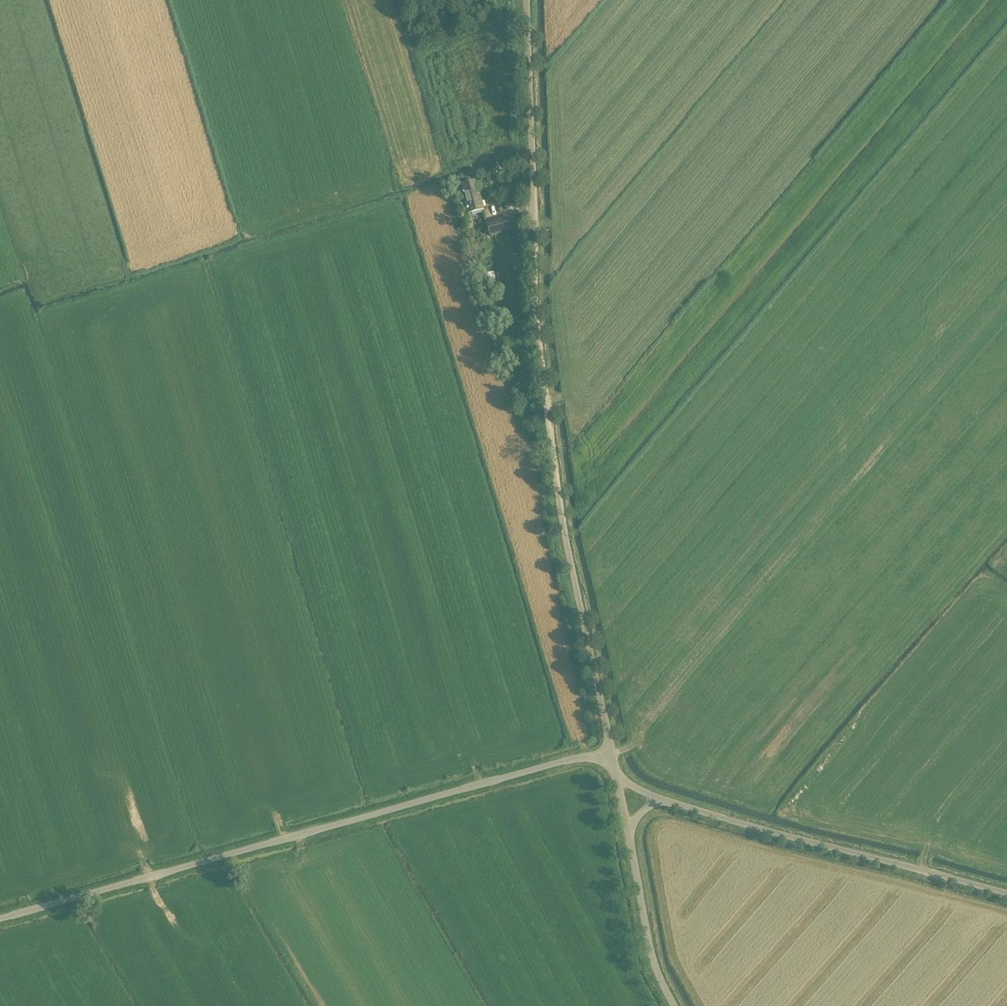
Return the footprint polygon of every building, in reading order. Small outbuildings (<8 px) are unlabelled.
[(484,209),(477,180),(472,181),(471,177),(465,179),(466,183),(461,184),(468,213),(484,209)] [(469,239),(476,238),(470,214),(463,216),(469,239)] [(490,237),(516,230),(513,217),(487,223),(490,237)] [(495,271),(487,272),(488,279),(496,278),(495,271)]
